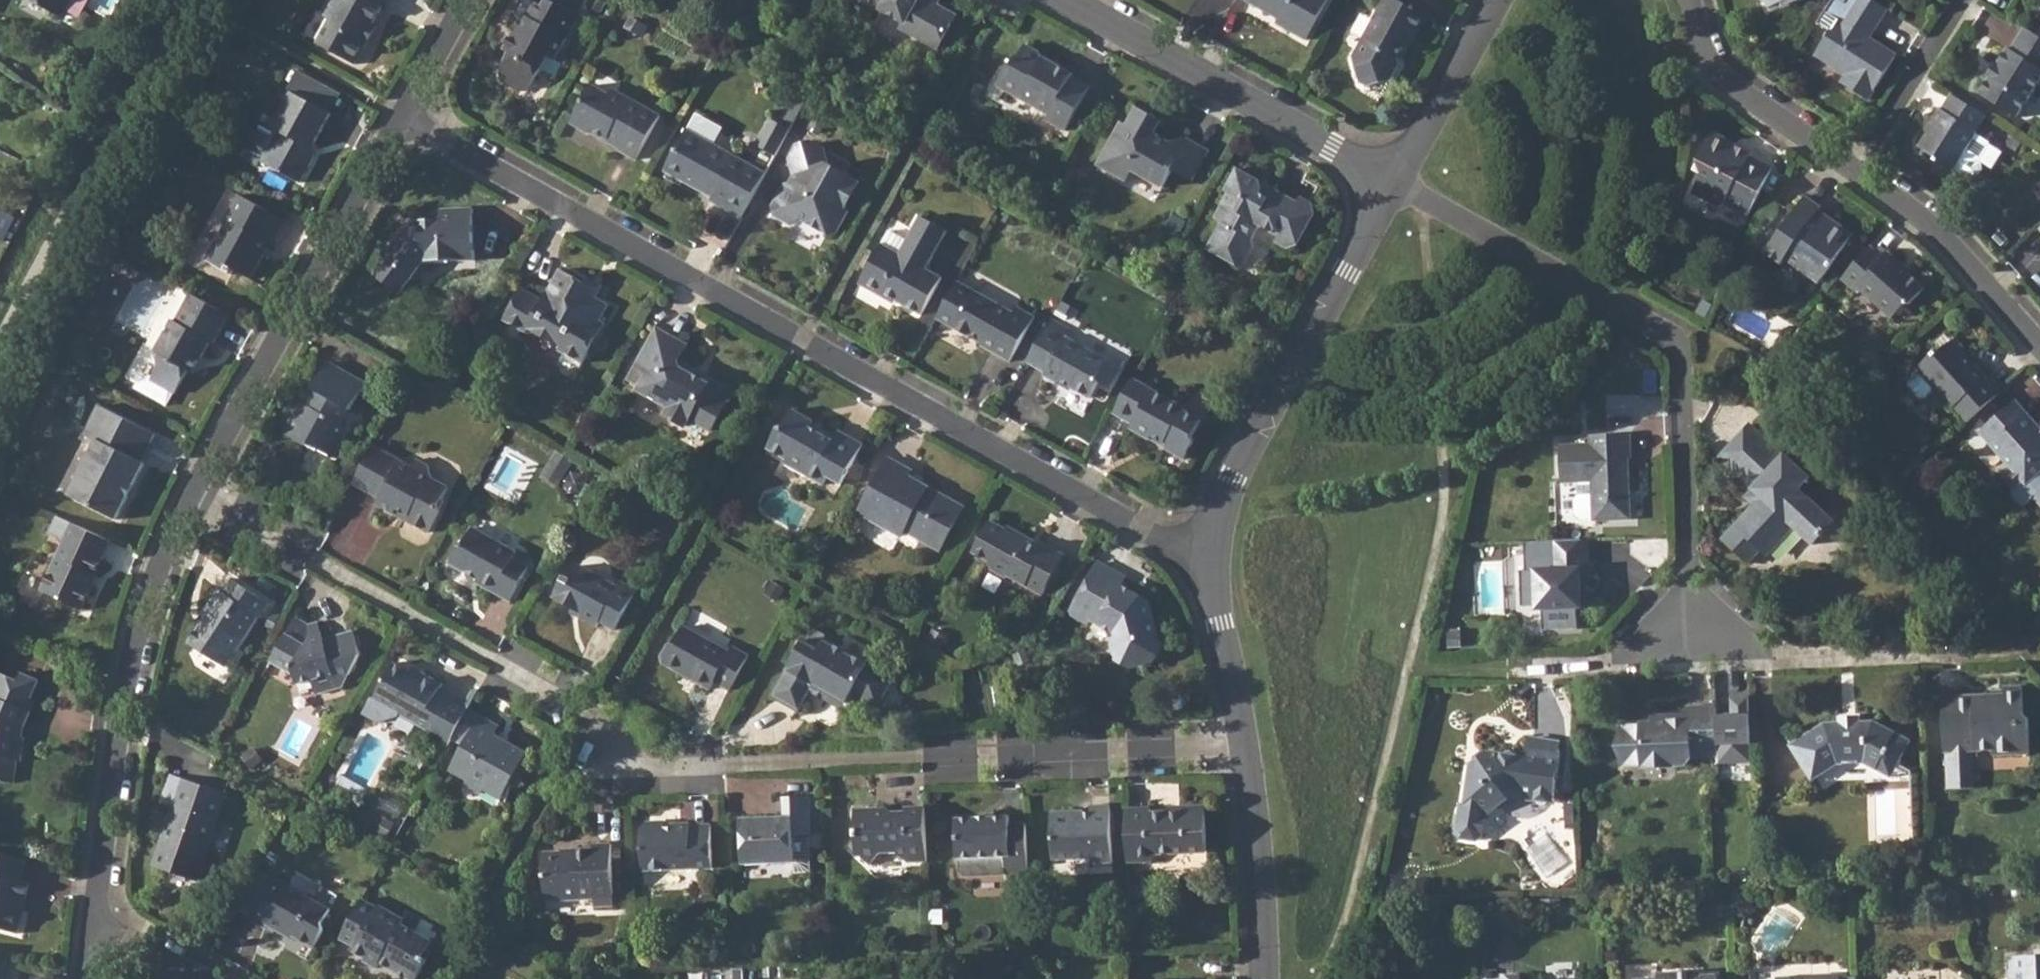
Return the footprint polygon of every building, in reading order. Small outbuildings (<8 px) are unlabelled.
[(62,15),(71,0),(34,0),(62,15)] [(324,14),(331,18),(319,41),(357,62),(368,41),(362,37),(370,23),(372,24),(382,5),(380,3),(381,0),(332,0),(324,14)] [(501,74),(502,82),(519,91),(526,88),(549,55),(556,60),(580,15),(553,0),(546,0),(543,4),(536,0),(524,0),(518,11),(524,14),(505,48),(511,52),(501,74)] [(904,20),(919,28),(914,35),(936,48),(954,14),(935,4),(937,0),(861,0),(880,11),(882,8),(904,20)] [(1276,20),(1283,19),(1290,23),(1286,32),(1304,42),(1326,0),(1242,0),(1276,20)] [(1391,0),(1384,0),(1350,61),(1357,85),(1364,89),(1388,82),(1397,66),(1395,59),(1410,33),(1415,36),(1424,18),(1391,0)] [(1839,68),(1842,64),(1850,69),(1847,73),(1842,82),(1867,98),(1895,53),(1868,36),(1886,7),(1874,0),(1851,0),(1832,30),(1829,28),(1815,52),(1839,68)] [(2024,27),(2010,50),(2007,49),(1978,94),(2017,119),(2039,82),(2039,37),(2024,27)] [(1012,58),(999,83),(1052,113),(1048,119),(1068,130),(1092,87),(1073,76),(1075,72),(1056,61),(1054,65),(1043,59),(1039,51),(1026,42),(1016,60),(1012,58)] [(593,85),(571,124),(589,135),(596,133),(606,138),(605,140),(621,149),(620,152),(637,162),(661,116),(614,90),(610,95),(593,85)] [(287,92),(268,128),(261,123),(257,125),(250,138),(245,140),(239,153),(240,158),(255,166),(258,161),(299,181),(312,156),(309,146),(326,112),(287,92)] [(1985,116),(1952,94),(1942,111),(1940,109),(1930,123),(1933,125),(1918,147),(1936,158),(1933,162),(1953,174),(1955,170),(1971,179),(1976,178),(1981,170),(1980,164),(1977,163),(1989,144),(1976,136),(1978,134),(1975,132),(1985,116)] [(1175,158),(1171,144),(1165,145),(1152,137),(1163,119),(1139,107),(1129,124),(1124,122),(1100,164),(1127,179),(1133,169),(1166,186),(1174,171),(1180,160),(1175,158)] [(772,117),(758,143),(777,154),(792,128),(772,117)] [(711,201),(742,218),(767,172),(688,129),(665,170),(687,183),(697,181),(712,189),(713,195),(711,201)] [(1696,174),(1687,191),(1712,204),(1720,203),(1745,216),(1770,169),(1745,156),(1743,158),(1730,151),(1732,146),(1707,132),(1691,160),(1696,174)] [(782,185),(773,203),(774,213),(790,222),(802,219),(803,216),(827,230),(838,227),(847,211),(843,208),(857,181),(827,163),(823,147),(813,140),(798,144),(792,155),(796,172),(790,183),(782,185)] [(1222,223),(1208,247),(1243,267),(1253,248),(1251,240),(1259,225),(1277,235),(1274,241),(1286,247),(1298,242),(1313,213),(1311,202),(1300,196),(1296,201),(1271,188),(1266,196),(1259,193),(1260,181),(1236,169),(1225,191),(1228,192),(1214,218),(1222,223)] [(224,226),(207,259),(230,272),(234,268),(250,276),(251,274),(252,273),(262,252),(259,250),(264,240),(270,242),(282,219),(236,194),(223,221),(224,226)] [(1811,221),(1816,213),(1819,208),(1804,197),(1764,256),(1780,267),(1783,262),(1799,273),(1802,268),(1822,281),(1852,237),(1832,223),(1829,228),(1820,223),(1818,226),(1811,221)] [(409,275),(419,264),(473,261),(472,209),(440,210),(440,221),(416,222),(408,233),(405,230),(384,257),(387,260),(374,275),(399,295),(413,278),(409,275)] [(883,243),(859,284),(883,297),(887,291),(898,297),(896,301),(922,315),(944,277),(926,268),(947,230),(921,215),(899,253),(883,243)] [(0,223),(0,241),(1,242),(4,236),(13,241),(17,231),(0,223)] [(1868,247),(1840,278),(1854,291),(1857,288),(1891,317),(1899,307),(1907,306),(1922,290),(1906,274),(1904,276),(1897,270),(1900,265),(1886,253),(1880,258),(1868,247)] [(578,296),(585,284),(562,270),(549,292),(547,291),(541,301),(522,290),(506,319),(528,332),(530,326),(563,345),(560,350),(584,364),(590,353),(598,350),(604,338),(603,330),(606,324),(600,321),(609,305),(596,297),(592,298),(589,303),(578,296)] [(1016,305),(1012,313),(958,283),(936,320),(970,338),(971,336),(981,340),(982,346),(1010,361),(1035,317),(1016,305)] [(176,391),(189,369),(198,353),(203,356),(212,340),(215,342),(223,327),(185,306),(176,321),(173,319),(156,351),(160,366),(152,379),(139,383),(137,386),(168,404),(175,391),(176,391)] [(1047,327),(1028,362),(1047,372),(1045,375),(1056,381),(1062,380),(1091,397),(1100,383),(1099,378),(1109,360),(1065,337),(1047,327)] [(659,330),(637,369),(648,375),(642,387),(640,391),(672,408),(667,417),(684,426),(689,418),(711,429),(725,404),(719,399),(726,387),(709,378),(704,387),(692,381),(697,371),(680,361),(688,346),(659,330)] [(1953,408),(1966,422),(1998,394),(1983,379),(1988,376),(1977,363),(1971,364),(1964,357),(1966,356),(1951,339),(1937,351),(1933,351),(1917,368),(1919,370),(1909,380),(1910,385),(1923,399),(1928,399),(1934,394),(1950,411),(1953,408)] [(299,410),(285,436),(306,447),(309,446),(334,460),(347,437),(346,429),(340,426),(347,410),(350,412),(363,386),(325,365),(311,392),(314,394),(307,408),(299,410)] [(1132,379),(1114,412),(1133,423),(1131,427),(1147,436),(1152,437),(1167,444),(1167,450),(1183,459),(1194,442),(1193,438),(1202,422),(1183,411),(1184,408),(1132,379)] [(1980,431),(2012,467),(2006,472),(2005,477),(2012,487),(2013,493),(2023,505),(2033,495),(2039,489),(2039,433),(2037,430),(2038,428),(2013,401),(1980,431)] [(97,442),(69,494),(116,518),(144,464),(142,463),(155,436),(99,406),(85,436),(97,442)] [(781,427),(768,449),(789,461),(786,464),(823,484),(828,476),(841,484),(864,444),(839,430),(835,437),(824,430),(822,433),(811,427),(814,422),(794,411),(785,426),(781,427)] [(1718,457),(1751,487),(1761,496),(1752,506),(1720,540),(1746,564),(1759,550),(1764,555),(1792,527),(1811,545),(1833,520),(1798,488),(1808,477),(1749,424),(1718,457)] [(1625,519),(1625,491),(1620,489),(1620,476),(1624,476),(1625,459),(1627,459),(1626,435),(1586,436),(1586,445),(1555,446),(1556,482),(1574,482),(1574,491),(1570,496),(1571,514),(1576,518),(1588,518),(1590,521),(1625,519)] [(375,446),(354,484),(380,499),(377,503),(396,513),(399,509),(407,513),(410,521),(430,531),(441,513),(439,506),(449,488),(435,479),(430,467),(417,459),(412,468),(375,446)] [(892,458),(861,512),(900,535),(903,532),(904,530),(939,550),(964,506),(929,486),(927,487),(917,482),(914,483),(912,485),(906,482),(913,469),(892,458)] [(62,517),(54,534),(64,538),(42,588),(83,607),(94,583),(90,581),(109,538),(62,517)] [(992,521),(975,553),(990,562),(993,570),(1009,580),(1011,576),(1044,595),(1066,556),(1044,543),(1040,549),(1032,544),(1033,541),(1009,528),(1007,530),(992,521)] [(463,542),(451,561),(484,579),(481,583),(512,600),(531,566),(515,558),(519,551),(477,527),(467,544),(463,542)] [(1585,539),(1521,542),(1522,568),(1515,569),(1517,610),(1536,609),(1537,630),(1573,629),(1572,606),(1577,606),(1575,575),(1586,575),(1585,539)] [(1099,563),(1073,609),(1119,635),(1113,644),(1117,661),(1130,669),(1155,661),(1160,649),(1154,625),(1149,623),(1147,616),(1150,613),(1147,603),(1119,587),(1124,579),(1099,563)] [(563,573),(551,595),(580,611),(578,614),(596,624),(600,619),(614,627),(635,588),(619,579),(616,585),(578,564),(571,578),(563,573)] [(207,616),(190,642),(224,667),(258,616),(261,618),(270,604),(232,579),(223,592),(218,589),(203,613),(207,616)] [(296,617),(272,661),(295,674),(298,682),(312,678),(317,692),(344,684),(341,675),(351,673),(359,656),(360,656),(353,632),(325,641),(322,632),(313,634),(310,625),(296,617)] [(666,643),(660,654),(663,661),(682,672),(684,669),(692,675),(691,677),(711,688),(715,679),(730,689),(749,655),(733,646),(731,650),(683,624),(673,641),(666,643)] [(803,637),(771,694),(800,711),(814,685),(846,703),(852,692),(872,703),(885,699),(893,685),(890,672),(825,637),(820,646),(803,637)] [(396,660),(376,697),(437,730),(435,735),(450,743),(453,738),(469,709),(473,701),(442,685),(444,680),(426,669),(423,675),(396,660)] [(24,749),(26,743),(21,738),(21,733),(12,732),(14,719),(22,723),(34,699),(28,696),(36,676),(19,669),(15,678),(0,672),(0,743),(24,749)] [(1943,753),(1945,753),(1971,752),(1991,751),(1991,756),(2027,756),(2027,720),(2020,714),(2020,687),(2002,687),(2002,696),(1940,699),(1943,753)] [(1688,755),(1702,754),(1703,748),(1716,748),(1714,707),(1686,707),(1686,715),(1653,715),(1650,716),(1650,726),(1649,728),(1644,728),(1639,725),(1619,726),(1619,729),(1616,736),(1615,743),(1616,748),(1621,755),(1620,760),(1621,763),(1641,762),(1643,758),(1664,758),(1667,762),(1683,761),(1688,755)] [(469,709),(453,738),(466,745),(452,770),(469,780),(471,776),(484,783),(482,787),(501,798),(502,796),(508,797),(512,781),(510,780),(526,753),(507,742),(503,749),(490,742),(494,736),(496,725),(469,709)] [(1863,763),(1873,767),(1879,757),(1894,765),(1907,741),(1873,722),(1830,723),(1821,725),(1790,745),(1811,780),(1834,764),(1863,763)] [(0,743),(0,778),(11,780),(14,759),(19,758),(20,753),(23,752),(25,750),(24,749),(0,743)] [(1468,769),(1465,807),(1493,810),(1507,801),(1519,802),(1520,794),(1554,798),(1559,754),(1525,751),(1524,759),(1486,756),(1485,764),(1477,770),(1468,769)] [(185,779),(175,807),(155,866),(199,881),(230,794),(185,779)] [(1738,780),(1722,781),(1723,789),(1738,789),(1738,780)] [(785,819),(778,819),(741,819),(742,865),(797,863),(798,872),(812,872),(811,797),(784,799),(785,819)] [(1075,810),(1050,811),(1052,859),(1093,858),(1093,864),(1111,864),(1110,804),(1090,805),(1090,814),(1075,813),(1075,810)] [(1206,807),(1125,809),(1127,862),(1153,861),(1153,854),(1208,852),(1206,807)] [(876,814),(876,809),(855,810),(856,839),(850,847),(870,866),(882,852),(897,852),(900,856),(927,855),(925,808),(904,808),(904,813),(876,814)] [(1027,874),(1025,823),(1007,823),(1007,817),(954,818),(956,858),(957,858),(958,871),(963,876),(1027,874)] [(648,822),(643,829),(645,870),(712,867),(712,825),(693,826),(693,823),(678,824),(678,827),(665,827),(666,821),(648,822)] [(575,852),(544,853),(546,901),(594,899),(595,907),(614,907),(612,845),(593,845),(592,849),(575,850),(575,852)] [(18,932),(23,911),(20,910),(27,881),(18,879),(23,859),(0,853),(0,927),(18,932)] [(331,904),(335,896),(297,876),(293,884),(331,904)] [(276,877),(252,918),(268,928),(271,925),(286,933),(288,929),(317,946),(326,930),(325,923),(333,910),(276,877)] [(341,940),(355,948),(353,953),(365,959),(363,962),(374,968),(378,962),(382,956),(393,963),(389,968),(408,978),(419,978),(429,961),(423,958),(431,943),(401,925),(404,922),(380,907),(378,910),(362,901),(341,940)] [(2034,948),(2034,956),(2009,957),(2010,978),(2039,978),(2039,948),(2034,948)] [(1713,975),(1691,975),(1690,971),(1654,972),(1654,978),(1632,978),(1713,978),(1713,975)]
